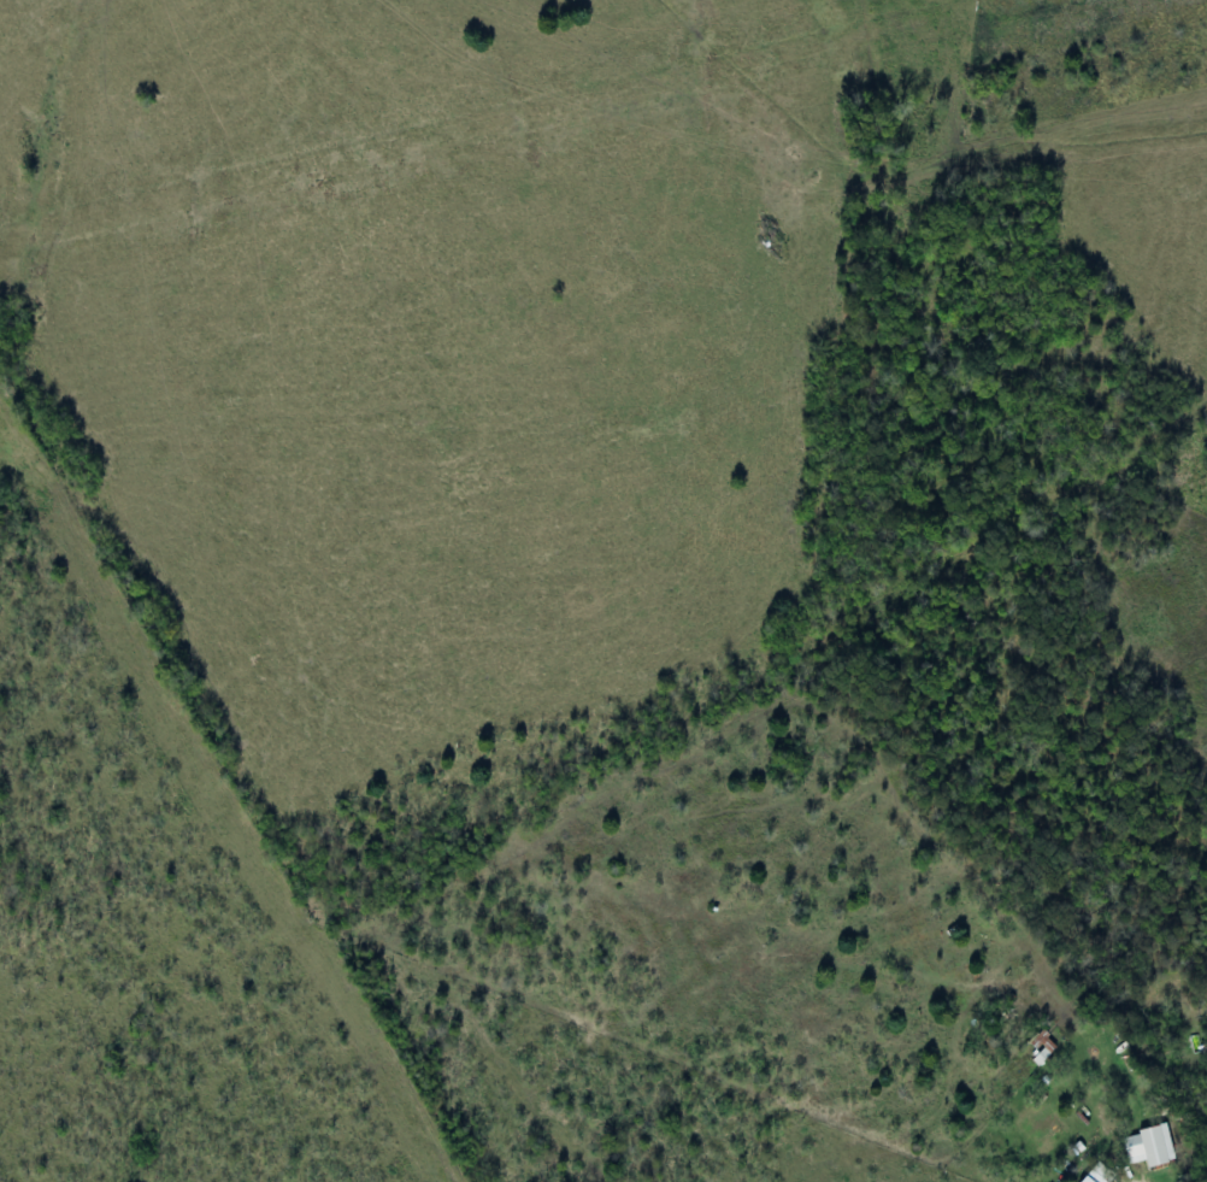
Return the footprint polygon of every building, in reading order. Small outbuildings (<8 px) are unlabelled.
[(1060,1047),(1044,1030),(1031,1043),(1041,1054),(1034,1061),(1039,1067),(1060,1047)] [(1131,1165),(1149,1161),(1150,1168),(1178,1162),(1169,1126),(1124,1137),(1131,1165)] [(1097,1162),(1085,1181),(1111,1181),(1116,1173),(1097,1162)]
